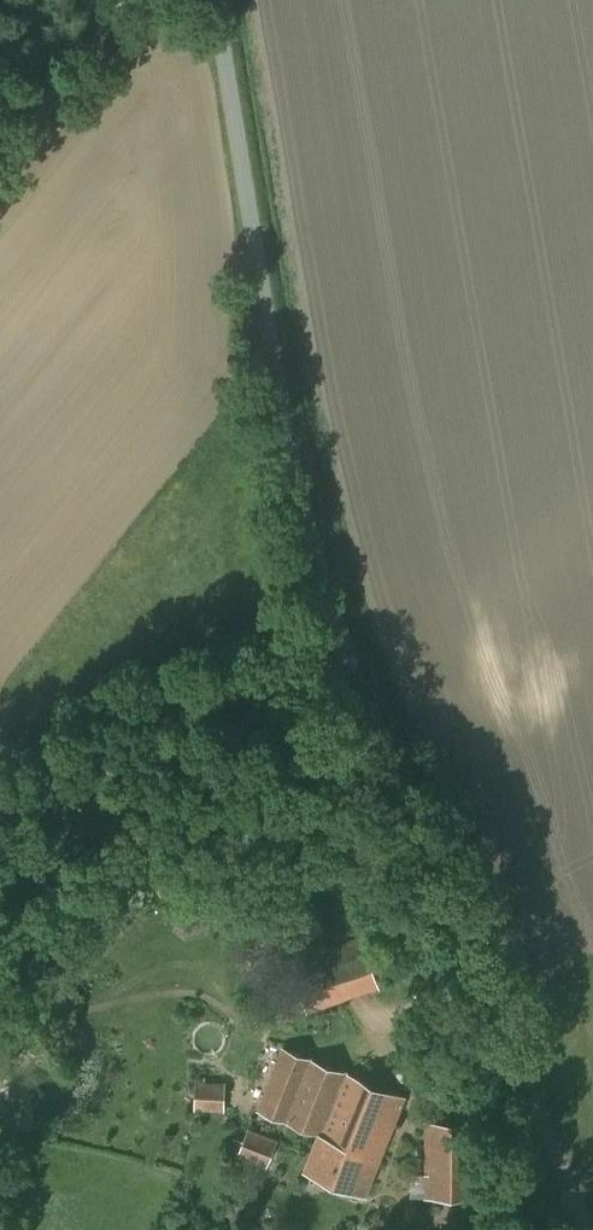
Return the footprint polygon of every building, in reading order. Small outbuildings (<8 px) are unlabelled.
[(362,935),(289,960),(307,1011),(380,986),(362,935)] [(257,1109),(318,1133),(381,1156),(405,1094),(283,1046),(257,1109)] [(196,1089),(186,1088),(186,1105),(195,1105),(194,1109),(224,1110),(226,1082),(196,1080),(196,1089)] [(425,1121),(423,1197),(482,1196),(483,1120),(425,1121)] [(237,1155),(267,1167),(279,1140),(248,1127),(243,1141),(234,1137),(230,1149),(238,1152),(237,1155)] [(381,1156),(318,1133),(303,1169),(366,1195),(381,1156)]
